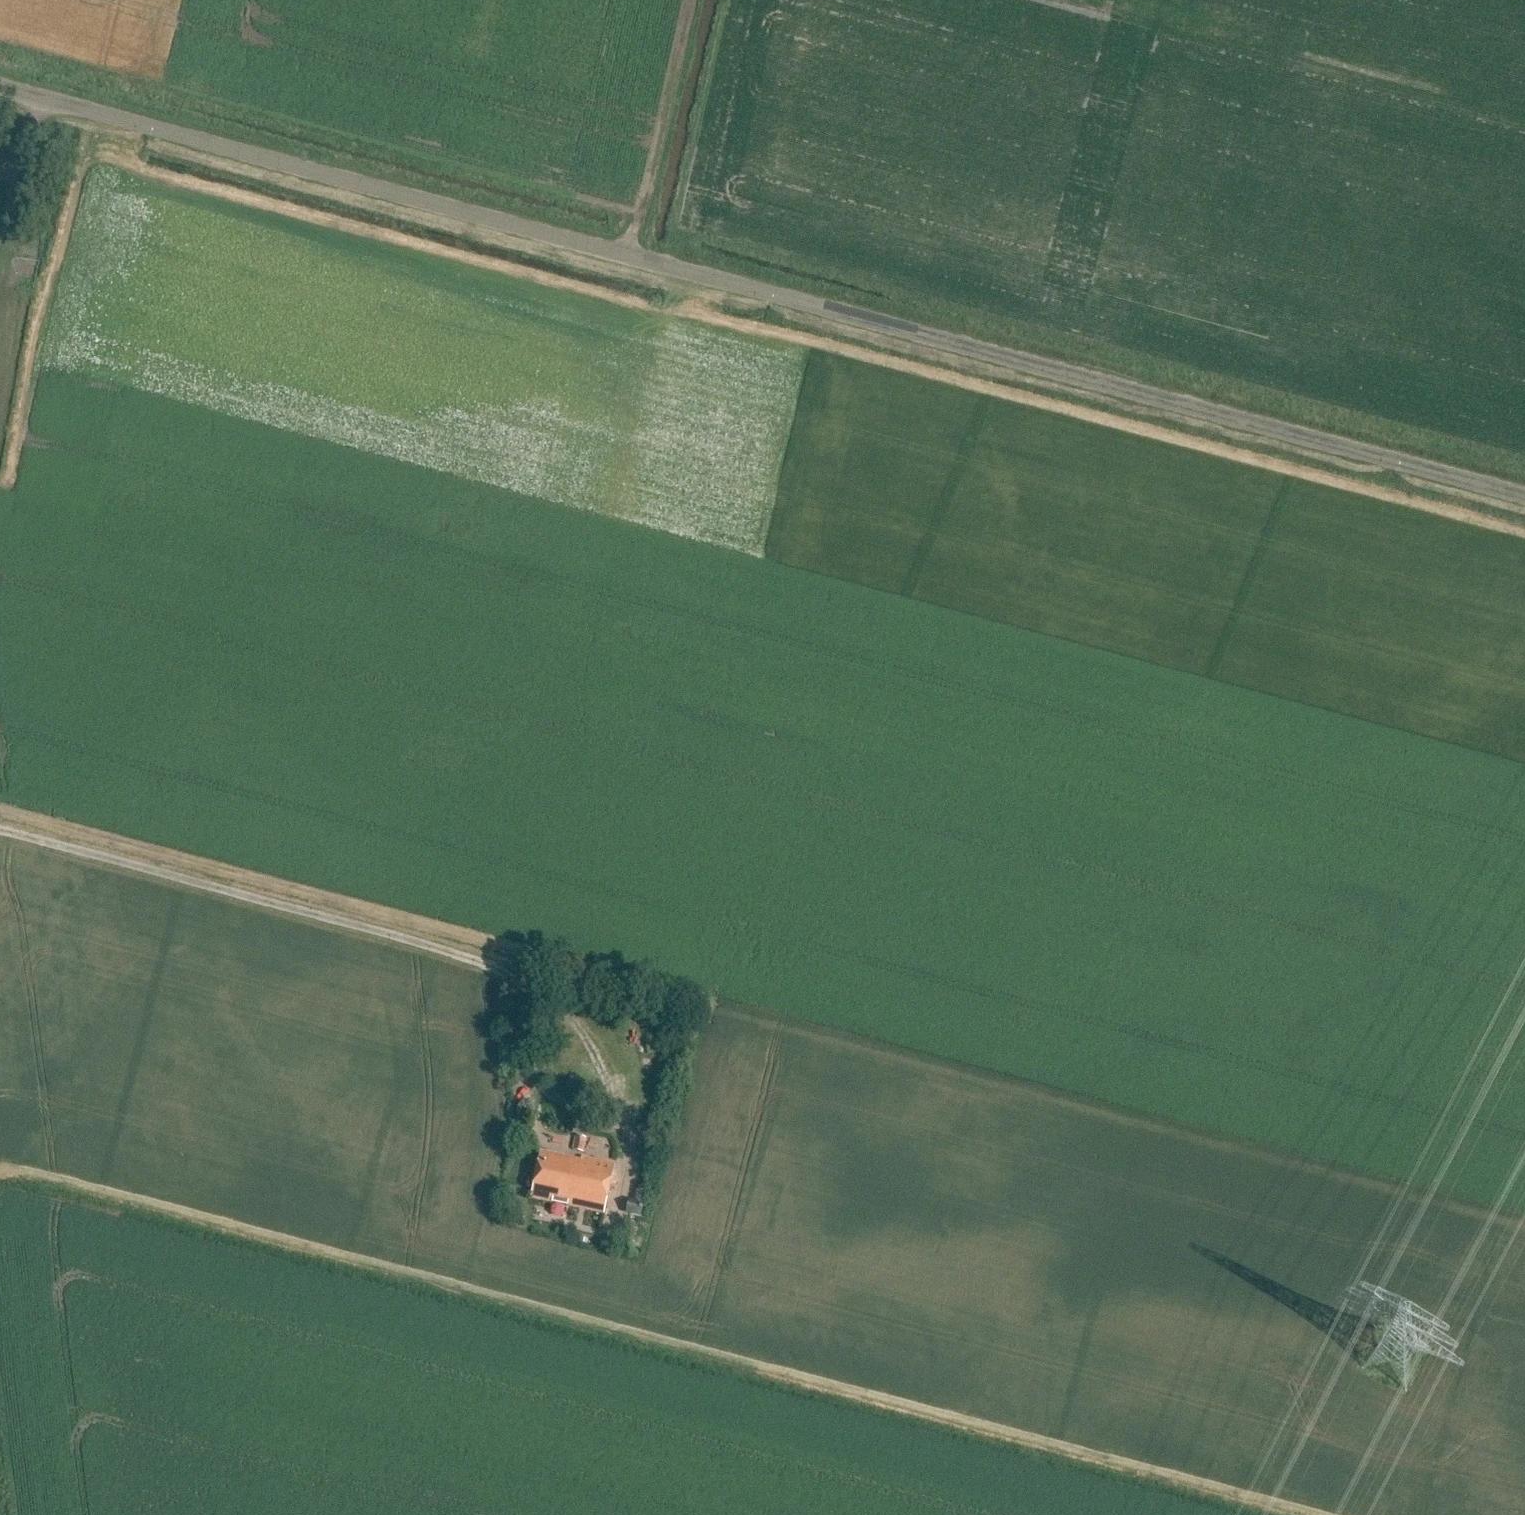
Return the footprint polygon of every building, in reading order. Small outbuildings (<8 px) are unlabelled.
[(573,1152),(584,1154),(587,1139),(577,1137),(573,1152)] [(582,1158),(581,1160),(540,1152),(530,1199),(603,1215),(614,1165),(582,1158)]
